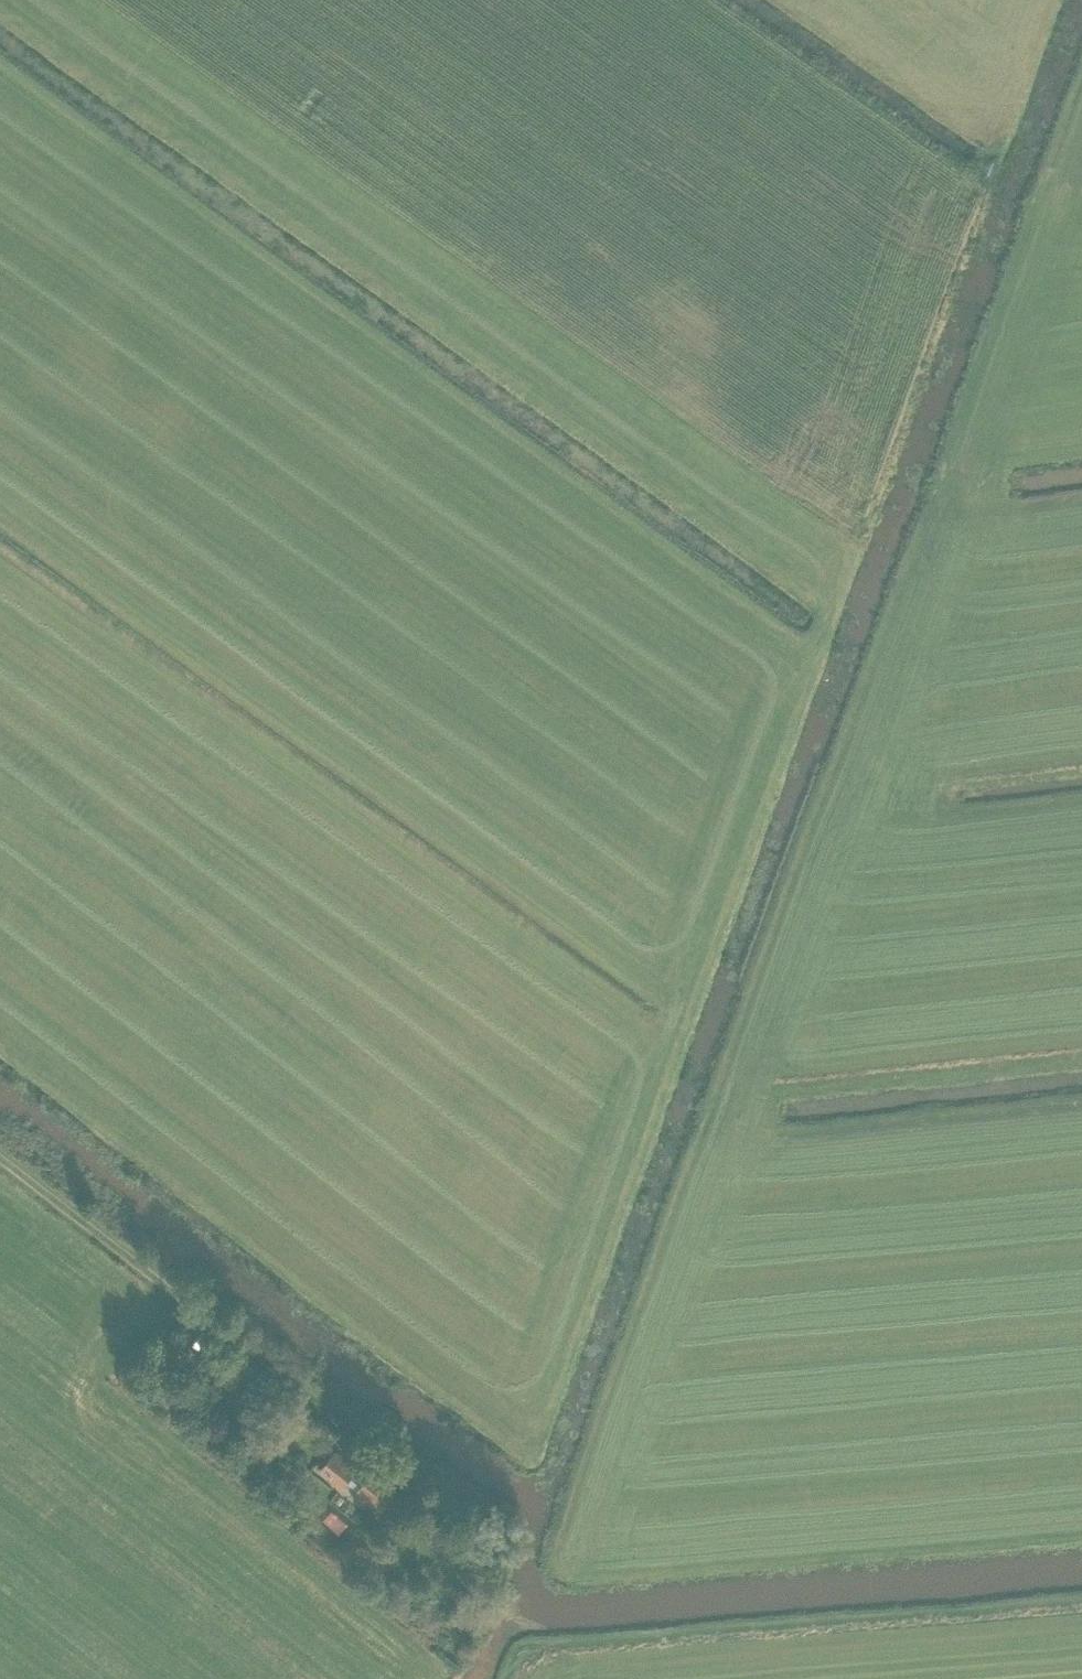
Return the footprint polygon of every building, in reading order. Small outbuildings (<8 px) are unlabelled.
[(335,1450),(319,1470),(341,1488),(357,1468),(335,1450)] [(398,1489),(372,1469),(356,1489),(382,1509),(398,1489)]
